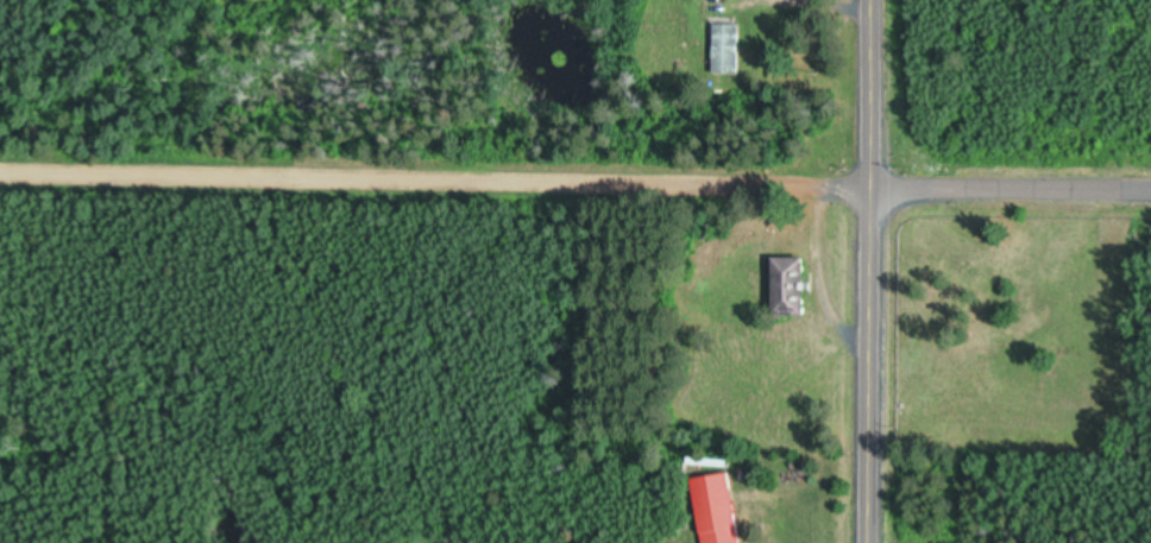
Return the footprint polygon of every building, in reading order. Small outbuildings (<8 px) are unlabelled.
[(741,78),(741,28),(715,28),(715,78),(741,78)] [(775,265),(775,320),(807,318),(806,265),(775,265)] [(733,477),(695,482),(703,542),(743,542),(733,477)]
